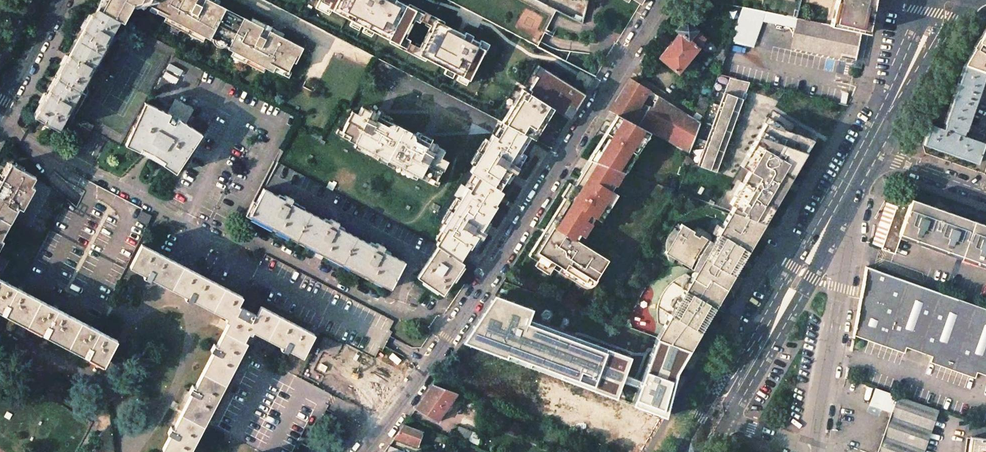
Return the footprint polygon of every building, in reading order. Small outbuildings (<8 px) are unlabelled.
[(102,11),(121,21),(124,22),(134,4),(142,2),(142,1),(149,5),(159,2),(156,0),(108,0),(102,11)] [(149,5),(158,9),(157,12),(210,40),(212,35),(230,44),(227,48),(272,71),(275,65),(287,71),(295,56),(298,57),(303,48),(269,30),(268,32),(262,29),(263,27),(244,17),(242,20),(225,11),(226,8),(210,0),(156,0),(159,2),(149,5)] [(397,50),(416,11),(393,0),(321,0),(317,8),(329,14),(328,16),(397,50)] [(538,47),(557,11),(547,5),(537,0),(446,0),(538,47)] [(572,0),(548,0),(547,5),(557,11),(583,24),(587,6),(572,0)] [(707,5),(707,8),(712,12),(719,10),(723,2),(715,0),(699,0),(707,5)] [(852,1),(848,16),(824,10),(820,24),(861,33),(868,34),(875,0),(847,0),(852,1)] [(742,7),(729,42),(747,46),(753,47),(758,32),(762,20),(796,27),(792,47),(856,60),(858,49),(861,33),(820,24),(755,10),(742,7)] [(102,11),(98,9),(91,22),(73,58),(55,94),(42,118),(65,130),(121,21),(102,11)] [(679,33),(659,57),(678,73),(708,38),(686,21),(675,30),(679,33)] [(435,22),(416,59),(467,86),(484,50),(479,48),(480,46),(435,22)] [(964,64),(985,71),(985,26),(964,64)] [(729,42),(718,74),(729,77),(735,79),(747,46),(729,42)] [(964,64),(943,122),(944,123),(943,128),(929,124),(922,144),(977,163),(984,143),(962,135),(964,130),(965,130),(975,103),(977,104),(981,92),(979,91),(985,72),(985,71),(964,64)] [(505,124),(529,136),(547,105),(566,117),(580,93),(536,66),(501,122),(505,124)] [(693,118),(630,77),(610,109),(616,113),(649,131),(689,152),(702,116),(696,112),(693,118)] [(729,77),(700,161),(718,168),(749,82),(735,79),(729,77)] [(193,109),(175,100),(168,113),(171,114),(178,119),(184,122),(193,109)] [(145,102),(125,145),(140,152),(141,148),(153,154),(165,161),(163,164),(176,173),(202,134),(184,122),(178,119),(175,124),(168,121),(171,114),(168,113),(145,102)] [(370,112),(362,108),(358,115),(354,113),(352,119),(349,118),(342,131),(350,136),(349,139),(427,180),(428,177),(436,181),(444,166),(441,165),(444,159),(441,158),(445,150),(437,146),(437,145),(430,142),(430,143),(423,139),(383,118),(377,115),(378,114),(371,111),(370,112)] [(605,132),(590,158),(620,168),(626,170),(649,131),(616,113),(605,132)] [(83,119),(75,133),(86,139),(93,125),(83,119)] [(740,164),(748,170),(744,177),(783,191),(788,183),(814,139),(766,122),(740,164)] [(443,231),(435,245),(438,246),(417,277),(444,291),(449,285),(453,288),(459,278),(466,268),(461,265),(463,263),(459,260),(467,246),(469,247),(479,231),(497,204),(495,203),(503,190),(499,188),(511,169),(522,151),(521,150),(529,136),(505,124),(497,137),(492,134),(469,171),(473,173),(465,186),(467,187),(440,229),(443,231)] [(539,238),(529,255),(537,260),(535,265),(548,273),(555,263),(560,267),(557,271),(581,286),(587,277),(594,281),(607,260),(576,240),(580,234),(583,236),(622,173),(624,173),(626,170),(620,168),(590,158),(580,173),(582,174),(578,180),(575,186),(570,183),(562,196),(565,198),(539,238)] [(700,161),(698,166),(717,173),(718,168),(700,161)] [(11,223),(19,208),(22,209),(34,187),(31,186),(35,177),(11,163),(0,183),(0,217),(11,223)] [(744,177),(729,202),(732,205),(729,209),(765,222),(783,191),(744,177)] [(153,216),(77,178),(75,182),(24,283),(100,321),(153,216)] [(285,199),(263,188),(250,214),(325,254),(391,288),(404,262),(382,250),(384,247),(378,243),(376,247),(336,226),(338,223),(332,219),(330,223),(291,202),(292,199),(286,196),(285,199)] [(909,205),(903,202),(896,206),(887,231),(881,249),(895,254),(902,232),(985,263),(985,225),(911,199),(909,205)] [(667,331),(663,340),(689,350),(707,321),(734,275),(765,222),(729,209),(725,218),(720,215),(715,223),(720,226),(715,234),(717,236),(713,242),(680,222),(663,251),(696,271),(693,280),(691,280),(687,280),(682,281),(678,284),(674,286),(669,290),(666,295),(664,299),(662,303),(661,308),(661,313),(661,318),(663,323),(665,327),(667,331)] [(4,240),(2,239),(11,223),(0,217),(0,247),(4,240)] [(162,449),(169,451),(190,451),(195,442),(199,444),(210,423),(220,404),(216,402),(242,352),(247,342),(244,340),(248,332),(251,334),(253,331),(281,345),(280,348),(287,351),(288,349),(303,357),(314,334),(261,306),(256,315),(238,305),(243,296),(210,279),(163,255),(142,244),(130,267),(144,275),(143,277),(150,280),(151,278),(186,296),(185,298),(191,302),(192,299),(227,317),(225,320),(228,322),(216,345),(214,344),(210,350),(213,352),(195,386),(192,385),(189,391),(186,390),(167,425),(171,426),(167,433),(170,434),(162,449)] [(10,259),(0,254),(0,277),(10,259)] [(393,319),(264,258),(256,274),(246,295),(375,356),(383,339),(393,319)] [(865,266),(863,277),(853,334),(906,354),(908,348),(934,357),(932,363),(976,379),(978,373),(985,376),(985,309),(865,266)] [(3,310),(2,313),(22,323),(47,336),(49,333),(71,345),(86,352),(84,355),(88,358),(90,355),(98,359),(106,363),(117,340),(0,279),(0,308),(3,310)] [(532,310),(495,296),(462,341),(616,397),(631,358),(528,320),(532,310)] [(679,370),(689,350),(663,340),(641,332),(631,358),(616,397),(666,416),(679,370)] [(250,358),(212,429),(233,439),(259,451),(302,451),(327,402),(329,396),(250,358)] [(339,383),(336,383),(332,390),(374,412),(386,396),(397,382),(366,366),(362,374),(358,372),(353,381),(356,383),(351,390),(339,383)] [(449,378),(445,386),(458,391),(461,384),(449,378)] [(415,409),(437,422),(453,399),(467,404),(469,397),(433,384),(423,398),(415,409)] [(936,409),(872,390),(867,407),(887,413),(876,451),(923,451),(936,409)] [(398,432),(395,437),(417,445),(422,431),(404,424),(398,432)] [(459,426),(455,433),(467,439),(471,431),(459,426)] [(968,451),(985,451),(985,439),(970,436),(968,451)]
